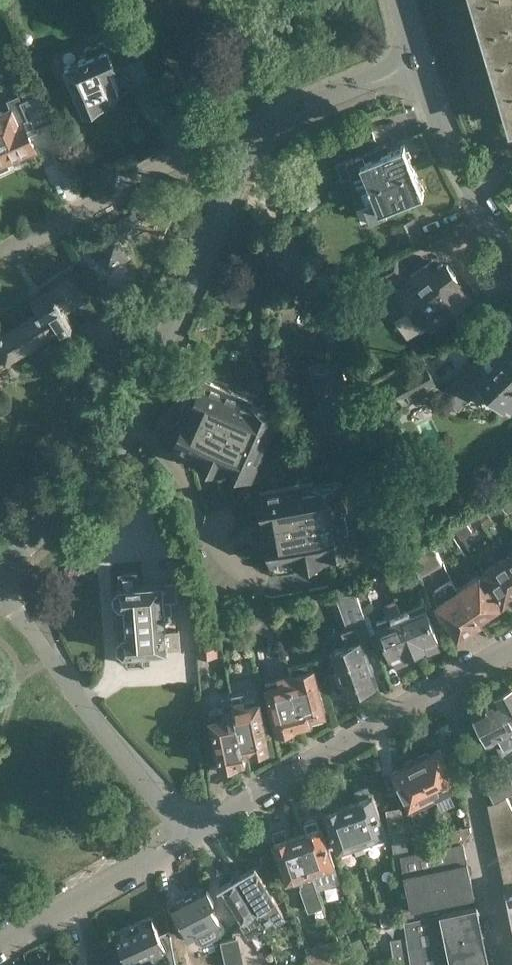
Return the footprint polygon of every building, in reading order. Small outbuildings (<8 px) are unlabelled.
[(511,120),(511,0),(476,0),(511,120)] [(143,52),(135,33),(106,46),(107,47),(68,64),(86,107),(101,100),(99,96),(107,93),(107,94),(118,89),(108,67),(116,63),(116,64),(143,52)] [(0,112),(0,171),(13,165),(10,157),(36,146),(31,134),(40,129),(37,123),(54,116),(43,92),(23,101),(19,93),(8,99),(11,107),(0,112)] [(350,177),(355,191),(414,168),(404,144),(388,150),(385,144),(335,164),(341,180),(350,177)] [(414,168),(355,191),(361,206),(365,204),(371,220),(411,204),(408,198),(424,192),(414,168)] [(415,217),(395,226),(405,246),(425,237),(415,217)] [(107,267),(128,256),(117,235),(96,247),(91,250),(96,259),(101,256),(107,267)] [(444,308),(463,295),(466,292),(454,276),(457,273),(449,262),(445,264),(443,261),(433,268),(428,261),(414,272),(400,252),(381,262),(388,270),(395,272),(401,281),(398,284),(413,304),(417,301),(432,321),(446,311),(444,308)] [(0,333),(0,364),(24,349),(23,347),(60,325),(62,328),(73,322),(64,308),(79,299),(68,280),(42,296),(44,298),(36,303),(41,311),(4,333),(3,331),(0,333)] [(503,352),(497,347),(484,360),(479,355),(442,390),(458,406),(483,382),(504,402),(511,394),(511,343),(503,352)] [(423,358),(391,374),(405,401),(437,384),(423,358)] [(320,428),(363,417),(354,380),(346,382),(341,361),(314,368),(324,411),(316,413),(320,428)] [(202,377),(173,440),(194,450),(192,454),(221,467),(223,463),(248,475),(276,415),(250,403),(252,399),(202,377)] [(370,452),(383,448),(373,417),(368,419),(361,420),(362,421),(359,421),(370,452)] [(293,560),(325,554),(324,550),(352,545),(340,480),(312,485),(311,481),(257,490),(270,559),(292,555),(293,560)] [(484,507),(476,512),(485,526),(494,521),(484,507)] [(467,519),(455,526),(462,538),(474,530),(467,519)] [(431,540),(435,549),(455,537),(450,528),(431,540)] [(411,552),(420,574),(442,562),(430,539),(411,552)] [(401,553),(406,569),(416,566),(411,552),(411,550),(401,553)] [(505,556),(484,570),(504,601),(511,595),(511,567),(505,556)] [(168,646),(180,645),(179,628),(166,629),(165,611),(173,611),(172,598),(177,597),(176,580),(138,583),(137,570),(120,571),(121,584),(116,589),(120,645),(127,650),(128,663),(145,662),(144,649),(168,647),(168,646)] [(457,588),(478,618),(499,604),(479,574),(457,588)] [(426,587),(418,589),(422,602),(423,601),(423,602),(401,611),(416,649),(425,645),(428,652),(440,647),(437,640),(439,639),(425,607),(432,604),(426,587)] [(457,588),(438,602),(439,606),(459,635),(480,621),(478,618),(457,588)] [(363,686),(376,681),(362,641),(373,638),(370,628),(369,628),(365,613),(356,590),(339,593),(350,626),(343,629),(348,644),(331,650),(336,662),(329,665),(336,686),(343,683),(349,697),(352,696),(361,693),(364,691),(363,686)] [(416,649),(401,611),(396,599),(383,604),(387,616),(377,620),(373,610),(365,613),(369,628),(370,628),(379,624),(382,633),(373,637),(377,647),(386,643),(392,658),(393,658),(396,665),(409,660),(406,653),(416,649)] [(210,619),(198,620),(199,644),(211,644),(210,619)] [(289,673),(302,723),(323,718),(326,713),(326,711),(331,710),(324,682),(319,683),(315,667),(314,667),(312,663),(300,666),(301,671),(289,673)] [(295,725),(302,723),(289,673),(279,676),(280,678),(267,681),(268,685),(267,685),(278,731),(284,734),(293,732),(295,727),(295,725)] [(496,701),(510,728),(511,727),(511,686),(493,696),(496,701)] [(245,751),(253,749),(255,758),(269,754),(268,746),(269,746),(260,700),(259,701),(257,692),(244,694),(245,698),(234,700),(235,708),(242,736),(245,751)] [(486,695),(471,703),(476,711),(473,712),(489,742),(495,739),(505,757),(506,756),(509,761),(511,759),(511,727),(510,728),(496,701),(490,704),(486,695)] [(242,736),(235,708),(225,710),(224,707),(212,710),(213,717),(212,717),(222,765),(223,764),(225,772),(239,769),(237,761),(247,759),(245,751),(242,736)] [(440,748),(417,759),(437,799),(460,787),(440,748)] [(437,799),(417,759),(393,771),(412,811),(437,799)] [(511,793),(511,781),(509,777),(488,789),(495,802),(506,796),(511,793)] [(370,794),(367,786),(356,790),(358,798),(348,802),(365,851),(366,851),(365,846),(374,843),(374,845),(386,840),(384,833),(386,833),(372,794),(370,794)] [(506,796),(495,802),(495,804),(491,805),(503,859),(509,857),(509,856),(511,855),(511,808),(506,796)] [(352,843),(355,852),(356,854),(365,851),(348,802),(338,805),(335,797),(324,801),(326,808),(324,809),(337,847),(352,843)] [(390,832),(406,830),(403,812),(400,807),(387,809),(390,832)] [(319,825),(316,817),(304,821),(306,828),(305,828),(306,831),(297,834),(314,883),(315,883),(316,887),(340,879),(321,825),(319,825)] [(439,831),(442,846),(463,841),(472,828),(471,824),(439,831)] [(305,882),(300,884),(309,910),(315,908),(318,918),(326,915),(321,900),(316,887),(315,883),(314,883),(297,834),(289,836),(288,834),(286,835),(284,828),(273,832),(276,840),(274,841),(287,880),(302,875),(305,882)] [(403,915),(476,900),(463,841),(442,846),(394,856),(401,904),(403,915)] [(509,856),(509,857),(503,859),(510,893),(511,893),(511,855),(509,856)] [(254,865),(236,876),(266,925),(274,920),(276,923),(286,917),(254,865)] [(266,925),(236,876),(219,887),(241,923),(249,918),(256,930),(266,925)] [(206,887),(173,904),(191,938),(194,937),(196,941),(203,943),(219,935),(221,928),(219,924),(223,922),(213,903),(214,902),(206,887)] [(476,900),(403,915),(407,936),(411,962),(411,964),(490,964),(476,900)] [(403,915),(401,904),(390,908),(394,918),(403,915)] [(384,924),(393,921),(389,910),(380,913),(384,924)] [(132,964),(141,964),(155,959),(157,963),(175,954),(170,929),(159,933),(151,915),(137,921),(137,920),(129,924),(129,926),(115,932),(131,964),(132,964)] [(225,964),(236,964),(242,964),(245,963),(239,936),(220,940),(225,964)] [(411,962),(407,936),(391,938),(395,964),(411,962)] [(345,956),(337,939),(306,946),(310,964),(349,964),(345,956)] [(141,964),(177,964),(175,954),(157,963),(155,959),(141,964)]
